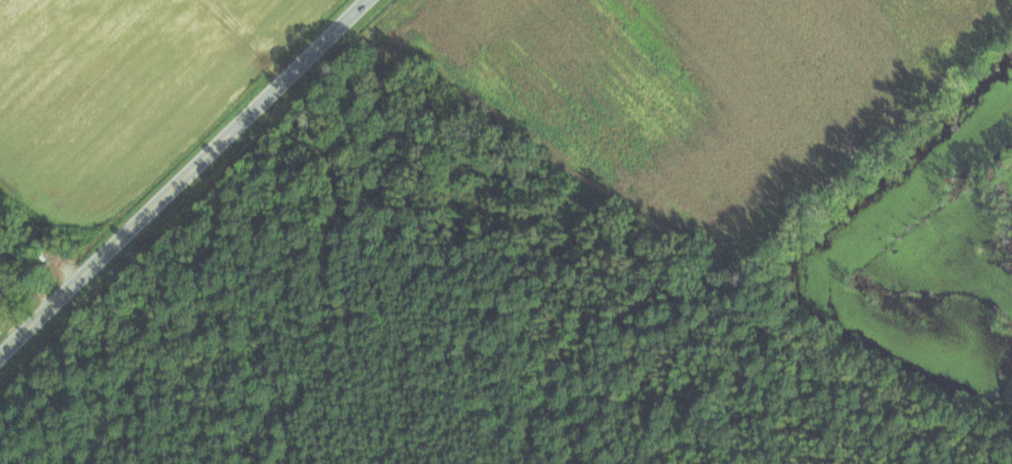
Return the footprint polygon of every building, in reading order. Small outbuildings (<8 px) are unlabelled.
[(13,283),(0,270),(0,296),(13,283)]
